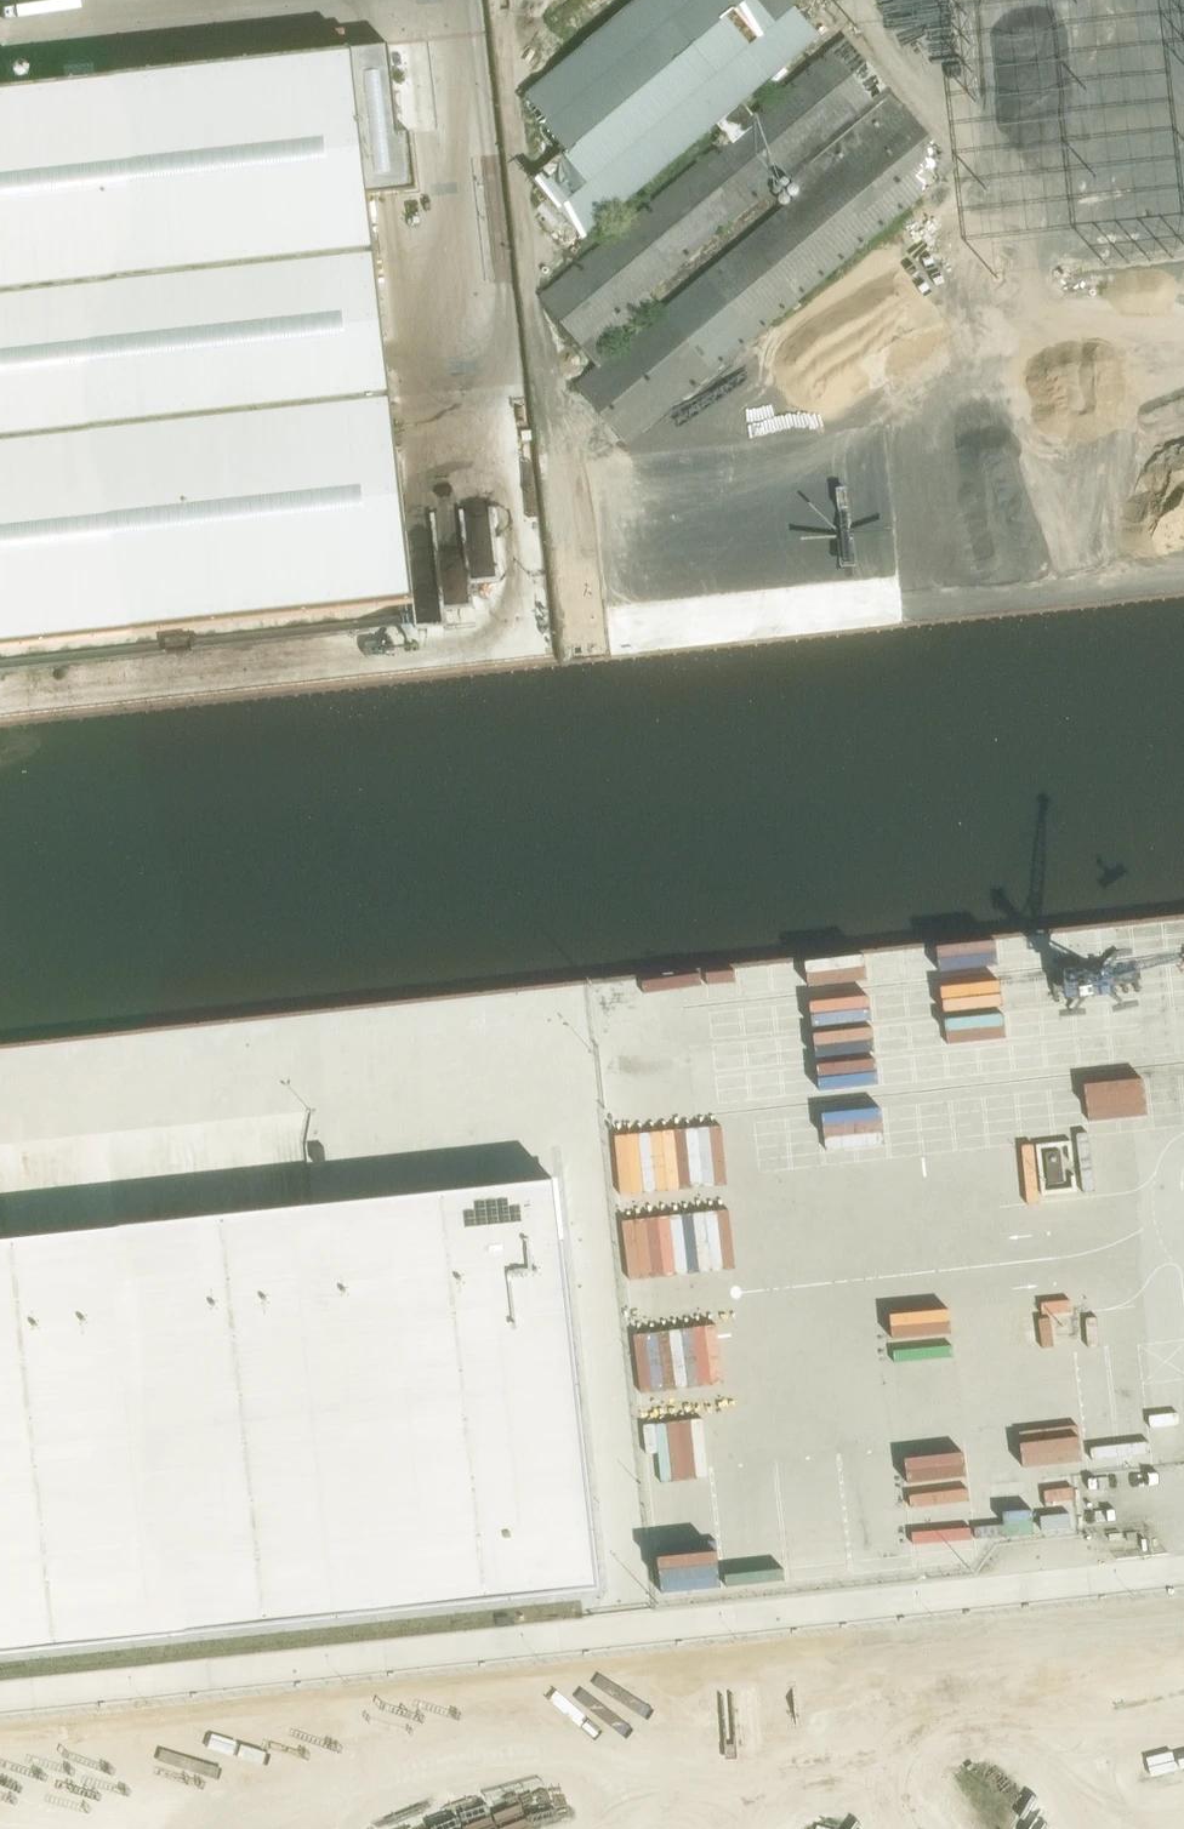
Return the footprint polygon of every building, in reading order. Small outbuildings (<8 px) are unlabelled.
[(577,467),(579,499),(618,495),(614,463),(1183,400),(1183,0),(524,0),(577,467)] [(417,598),(372,188),(354,41),(0,80),(0,644),(417,598)] [(1091,966),(1033,969),(1035,1028),(1094,1025),(1091,966)] [(600,1590),(556,1184),(0,1241),(0,1654),(600,1590)] [(511,1624),(510,1616),(499,1618),(500,1625),(511,1624)]
